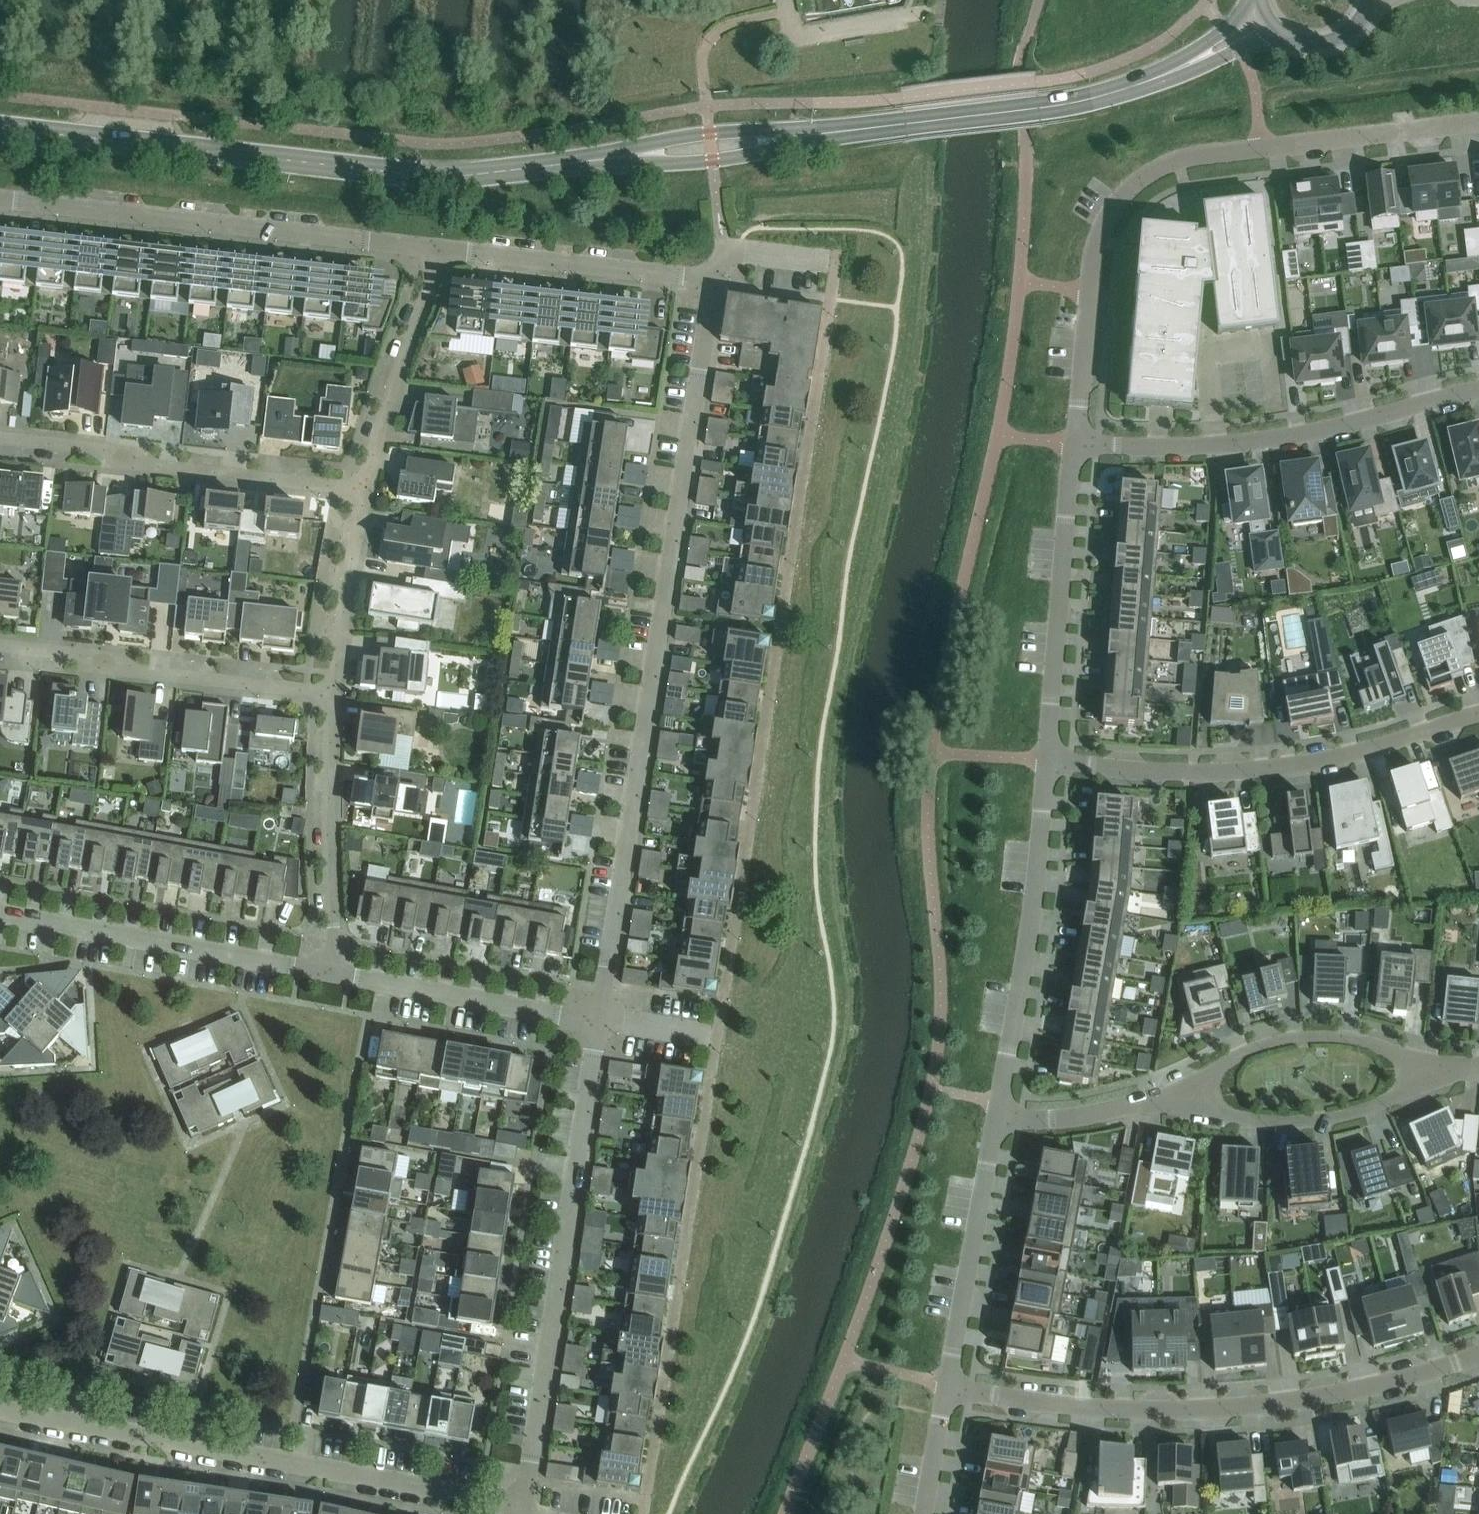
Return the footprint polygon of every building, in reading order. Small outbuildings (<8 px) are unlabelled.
[(1454,168),(1431,171),(1436,211),(1459,208),(1454,168)] [(1436,211),(1431,171),(1407,173),(1412,214),(1416,213),(1417,222),(1437,219),(1436,211)] [(1391,175),(1367,178),(1373,230),(1397,228),(1391,175)] [(1336,182),(1313,185),(1318,234),(1342,231),(1336,182)] [(1318,234),(1313,185),(1289,188),(1295,236),(1318,234)] [(1263,199),(1204,206),(1202,206),(1206,237),(1196,239),(1196,233),(1148,229),(1145,264),(1137,263),(1125,404),(1192,410),(1202,291),(1212,289),(1217,335),(1278,327),(1263,199)] [(1478,231),(1464,232),(1468,259),(1478,257),(1478,243),(1478,231)] [(36,287),(39,261),(27,259),(29,240),(3,237),(1,256),(0,256),(0,289),(2,290),(3,284),(36,287)] [(41,242),(39,261),(36,287),(74,292),(77,265),(65,264),(67,245),(41,242)] [(1373,243),(1359,245),(1362,271),(1376,270),(1373,243)] [(1362,271),(1359,245),(1346,246),(1349,273),(1362,271)] [(79,246),(77,265),(74,292),(112,296),(115,269),(104,268),(106,249),(79,246)] [(118,250),(115,269),(112,296),(150,300),(154,274),(142,272),(144,253),(118,250)] [(1412,265),(1411,251),(1403,252),(1404,266),(1412,265)] [(1299,279),(1295,252),(1282,254),(1285,280),(1299,279)] [(154,274),(150,300),(149,309),(187,314),(188,305),(192,278),(180,277),(182,258),(156,255),(154,274)] [(1468,259),(1469,272),(1478,271),(1478,260),(1478,257),(1468,259)] [(194,259),(192,278),(188,305),(227,309),(230,282),(218,281),(220,262),(194,259)] [(232,263),(230,282),(227,309),(265,313),(268,287),(256,285),(258,266),(232,263)] [(270,268),(268,287),(265,313),(303,318),(306,291),(294,290),(296,271),(270,268)] [(308,272),(306,291),(303,318),(341,322),(344,295),(333,294),(335,275),(308,272)] [(347,276),(344,295),(341,322),(363,325),(362,331),(382,333),(394,301),(371,298),(373,279),(347,276)] [(1448,297),(1454,348),(1469,346),(1468,342),(1476,341),(1472,313),(1478,313),(1478,287),(1468,288),(1469,294),(1448,297)] [(442,306),(429,338),(460,342),(461,336),(494,340),(497,313),(485,311),(487,292),(461,289),(459,308),(442,306)] [(499,294),(497,313),(494,340),(532,344),(535,317),(523,316),(526,297),(499,294)] [(1454,348),(1448,297),(1414,301),(1417,327),(1428,325),(1431,347),(1438,346),(1439,350),(1454,348)] [(538,298),(535,317),(532,344),(570,348),(573,321),(562,320),(564,301),(538,298)] [(778,371),(776,382),(806,387),(807,387),(808,376),(812,377),(822,313),(787,307),(787,311),(778,310),(778,306),(727,298),(720,342),(742,345),(739,369),(768,373),(769,370),(778,371)] [(1381,314),(1382,324),(1386,365),(1402,363),(1401,360),(1408,359),(1405,328),(1417,327),(1414,301),(1401,303),(1401,312),(1381,314)] [(576,302),(573,321),(570,348),(609,353),(612,326),(600,324),(602,305),(576,302)] [(614,307),(612,326),(609,353),(630,355),(629,361),(659,364),(664,332),(638,329),(640,310),(614,307)] [(1354,316),(1346,317),(1348,331),(1356,330),(1354,316)] [(1386,365),(1382,324),(1359,327),(1364,364),(1371,363),(1371,367),(1386,365)] [(1341,377),(1339,356),(1350,355),(1348,329),(1313,333),(1319,384),(1335,382),(1334,378),(1341,377)] [(1319,384),(1313,333),(1291,335),(1292,338),(1280,339),(1282,362),(1294,361),(1297,383),(1304,382),(1304,386),(1319,384)] [(114,365),(117,339),(101,337),(98,363),(114,365)] [(286,339),(284,356),(297,358),(299,341),(286,339)] [(187,359),(188,347),(174,345),(173,357),(187,359)] [(254,355),(252,375),(264,376),(266,357),(254,355)] [(82,376),(51,373),(46,413),(51,414),(51,416),(52,417),(61,418),(63,417),(63,415),(68,416),(69,411),(79,412),(78,412),(96,414),(101,370),(83,368),(82,376)] [(358,369),(357,378),(360,381),(367,382),(368,370),(358,369)] [(128,390),(124,426),(142,428),(144,417),(180,421),(185,376),(157,372),(154,393),(128,390)] [(1,399),(0,403),(16,405),(20,375),(0,373),(0,399),(1,399)] [(716,374),(714,387),(733,390),(735,377),(716,374)] [(492,378),(491,391),(524,395),(526,382),(492,378)] [(809,389),(808,391),(810,391),(810,387),(807,387),(806,387),(776,382),(753,378),(751,392),(765,395),(763,411),(802,417),(802,418),(806,418),(809,399),(799,397),(800,387),(809,389)] [(220,424),(249,427),(253,392),(231,389),(231,390),(222,389),(221,397),(200,395),(196,431),(201,431),(201,434),(203,435),(206,436),(209,437),(211,436),(214,435),(214,433),(219,433),(220,424)] [(316,448),(326,449),(338,450),(341,426),(345,427),(346,414),(348,414),(351,391),(328,389),(327,403),(333,403),(330,424),(287,419),(289,403),(271,401),(268,430),(284,432),(283,440),(317,444),(316,448)] [(407,434),(421,435),(433,436),(432,439),(474,444),(474,443),(469,442),(476,420),(477,420),(478,412),(518,417),(519,415),(511,415),(514,396),(474,391),(472,410),(456,408),(457,401),(439,399),(439,397),(437,397),(437,402),(431,401),(431,398),(425,397),(424,405),(416,404),(407,434)] [(545,440),(557,442),(562,409),(550,407),(545,440)] [(793,435),(799,436),(802,418),(802,417),(763,411),(758,440),(792,446),(793,435)] [(618,416),(594,412),(592,425),(584,424),(581,446),(624,453),(628,430),(626,429),(626,431),(616,429),(618,416)] [(707,433),(726,435),(728,423),(709,420),(707,433)] [(1461,481),(1478,477),(1478,439),(1476,429),(1466,431),(1465,430),(1449,434),(1461,481)] [(724,448),(726,435),(707,433),(705,445),(724,448)] [(790,457),(792,446),(758,440),(753,470),(793,476),(793,475),(796,458),(790,457)] [(1436,485),(1425,444),(1417,446),(1416,444),(1402,447),(1403,450),(1394,452),(1406,493),(1420,489),(1423,498),(1439,494),(1436,485)] [(544,445),(542,462),(551,463),(553,447),(544,445)] [(621,474),(624,453),(581,446),(578,467),(621,474)] [(1375,517),(1398,512),(1389,480),(1375,483),(1373,475),(1374,475),(1373,474),(1372,474),(1367,452),(1338,459),(1342,477),(1339,478),(1343,494),(1346,493),(1350,511),(1373,506),(1375,517)] [(407,461),(405,474),(400,474),(397,500),(433,505),(436,490),(451,493),(455,468),(407,461)] [(539,478),(548,480),(551,463),(542,462),(539,478)] [(1288,507),(1291,526),(1323,522),(1322,516),(1336,515),(1330,486),(1314,488),(1313,482),(1317,482),(1315,465),(1283,469),(1285,484),(1279,485),(1282,508),(1288,507)] [(618,495),(621,474),(578,467),(574,489),(618,495)] [(787,494),(794,495),(797,476),(793,475),(793,476),(753,470),(751,486),(737,484),(734,497),(785,505),(787,494)] [(1282,568),(1277,533),(1264,535),(1262,521),(1266,520),(1263,500),(1262,501),(1262,500),(1261,500),(1260,493),(1261,493),(1262,493),(1259,472),(1246,474),(1245,470),(1230,473),(1231,476),(1227,477),(1231,506),(1223,507),(1225,523),(1233,522),(1234,525),(1250,523),(1252,537),(1250,537),(1255,572),(1282,568)] [(3,516),(4,508),(19,510),(19,511),(25,512),(25,510),(38,512),(42,479),(14,476),(12,475),(12,477),(1,476),(0,483),(0,516),(3,516)] [(700,479),(698,492),(717,495),(719,482),(700,479)] [(1125,485),(1121,485),(1120,507),(1161,511),(1162,488),(1137,486),(1137,483),(1125,482),(1125,485)] [(114,556),(121,496),(120,496),(119,500),(106,498),(107,491),(67,486),(64,514),(103,518),(98,554),(114,556)] [(547,490),(538,488),(535,504),(544,506),(547,490)] [(614,517),(618,495),(574,489),(571,510),(614,517)] [(715,507),(717,495),(698,492),(696,504),(715,507)] [(121,496),(114,556),(129,558),(131,539),(143,541),(145,523),(171,526),(175,498),(135,494),(134,502),(121,500),(121,496)] [(251,543),(255,513),(243,511),(244,502),(201,497),(199,512),(206,513),(204,528),(239,532),(238,541),(251,543)] [(783,517),(785,505),(734,497),(732,511),(747,513),(744,529),(784,536),(787,537),(790,518),(783,517)] [(1440,502),(1447,529),(1459,526),(1459,525),(1460,525),(1453,499),(1452,500),(1452,499),(1440,502)] [(267,514),(255,513),(251,543),(264,544),(266,535),(300,539),(304,509),(267,505),(267,514)] [(533,521),(542,522),(544,506),(535,505),(533,521)] [(1198,506),(1197,514),(1209,515),(1210,507),(1198,506)] [(1159,532),(1161,511),(1120,507),(1118,529),(1159,532)] [(511,529),(525,531),(528,511),(514,509),(511,529)] [(611,538),(614,517),(571,510),(568,531),(611,538)] [(1209,523),(1209,515),(1197,514),(1196,522),(1208,523),(1209,523)] [(471,529),(445,525),(445,524),(414,519),(412,532),(388,529),(385,546),(389,547),(386,563),(447,572),(452,544),(468,546),(471,529)] [(775,553),(781,554),(784,536),(744,529),(740,559),(773,564),(775,553)] [(1157,554),(1159,532),(1118,529),(1116,550),(1157,554)] [(523,546),(532,548),(534,531),(526,530),(524,540),(523,546)] [(608,559),(611,538),(568,531),(564,553),(608,559)] [(517,539),(515,554),(522,555),(523,546),(524,540),(517,539)] [(691,539),(689,551),(708,554),(710,542),(691,539)] [(1194,549),(1193,557),(1206,558),(1206,550),(1194,549)] [(1155,575),(1157,554),(1116,550),(1114,572),(1155,575)] [(706,567),(708,554),(689,551),(687,564),(706,567)] [(106,625),(110,584),(91,582),(91,583),(60,580),(62,556),(66,556),(66,555),(46,553),(42,592),(43,593),(43,589),(70,592),(66,627),(91,630),(91,624),(106,625)] [(602,595),(608,559),(564,553),(561,575),(587,579),(585,590),(585,591),(591,592),(591,593),(602,595)] [(1205,566),(1206,558),(1193,557),(1193,565),(1204,566),(1205,566)] [(772,575),(773,564),(740,559),(735,589),(774,595),(777,576),(772,575)] [(129,586),(110,584),(106,625),(121,627),(120,633),(145,636),(148,600),(175,603),(175,607),(176,607),(180,567),(159,565),(159,566),(163,566),(160,591),(129,587),(129,586)] [(18,619),(19,606),(28,607),(30,592),(21,591),(22,584),(3,582),(5,568),(0,567),(0,617),(18,619)] [(1153,597),(1155,575),(1114,572),(1112,593),(1153,597)] [(241,632),(245,592),(248,575),(231,573),(228,605),(189,600),(185,636),(202,638),(202,642),(207,643),(209,633),(226,635),(226,631),(241,632)] [(397,629),(418,633),(420,625),(434,627),(439,599),(465,603),(468,588),(413,579),(412,580),(413,581),(411,593),(373,587),(368,617),(398,622),(397,629)] [(1284,581),(1271,583),(1273,596),(1286,594),(1284,581)] [(589,605),(591,593),(591,592),(585,591),(585,590),(546,585),(546,588),(549,599),(548,621),(554,622),(597,628),(601,605),(599,605),(599,606),(589,605)] [(772,611),(774,595),(735,589),(733,605),(718,603),(716,617),(740,621),(740,618),(741,614),(750,616),(749,620),(748,621),(760,623),(760,624),(774,626),(776,612),(772,611)] [(259,594),(245,592),(241,632),(240,642),(241,642),(241,637),(252,638),(251,644),(263,645),(264,639),(272,640),(271,650),(293,652),(296,629),(301,629),(303,613),(258,608),(259,594)] [(1191,592),(1190,600),(1202,601),(1203,593),(1202,593),(1191,592)] [(1152,618),(1153,597),(1112,593),(1111,615),(1152,618)] [(1218,595),(1212,595),(1213,605),(1225,603),(1224,596),(1223,594),(1218,595)] [(679,611),(703,615),(705,601),(682,598),(680,610),(679,610),(679,611)] [(1201,609),(1202,601),(1190,600),(1189,608),(1201,609)] [(521,617),(512,615),(510,632),(518,633),(521,617)] [(1150,640),(1152,618),(1111,615),(1109,636),(1150,640)] [(1451,676),(1462,672),(1460,668),(1473,663),(1463,616),(1428,629),(1432,641),(1416,647),(1424,669),(1421,670),(1428,692),(1453,683),(1451,676)] [(594,650),(597,628),(554,622),(550,643),(594,650)] [(675,640),(699,644),(701,631),(676,627),(677,628),(675,640)] [(771,641),(757,639),(746,638),(746,639),(745,644),(737,642),(737,638),(738,636),(713,632),(711,646),(726,648),(723,665),(763,671),(765,654),(769,655),(771,641)] [(1192,635),(1192,643),(1204,644),(1205,636),(1192,635)] [(1148,661),(1150,640),(1109,636),(1107,658),(1148,661)] [(421,659),(423,645),(400,642),(399,653),(381,651),(380,661),(363,659),(360,688),(377,690),(377,691),(407,694),(411,658),(421,659)] [(512,659),(520,660),(523,644),(514,642),(512,659)] [(591,671),(594,650),(550,643),(547,664),(591,671)] [(1203,652),(1204,644),(1192,643),(1191,651),(1203,652)] [(1404,700),(1385,645),(1372,650),(1374,655),(1358,660),(1368,691),(1357,694),(1363,711),(1390,702),(1391,705),(1394,703),(1394,701),(1400,698),(1401,701),(1404,700)] [(1391,652),(1396,665),(1406,662),(1401,648),(1391,652)] [(1146,683),(1148,661),(1107,658),(1105,679),(1146,683)] [(518,677),(520,660),(512,659),(509,675),(518,677)] [(587,692),(591,671),(547,664),(544,686),(587,692)] [(760,690),(763,671),(723,665),(719,694),(752,700),(754,689),(760,690)] [(1346,700),(1337,671),(1281,681),(1289,723),(1305,720),(1306,725),(1333,720),(1330,703),(1346,700)] [(668,687),(687,690),(689,677),(670,674),(668,687)] [(1263,724),(1257,676),(1239,678),(1229,678),(1229,677),(1214,676),(1210,723),(1235,726),(1236,723),(1243,723),(1248,722),(1248,725),(1263,724)] [(1183,678),(1183,686),(1195,687),(1196,679),(1195,679),(1183,678)] [(1144,705),(1146,683),(1105,679),(1103,701),(1144,705)] [(33,702),(11,700),(11,701),(5,700),(7,682),(0,682),(0,727),(1,727),(1,731),(2,734),(7,741),(10,742),(14,743),(14,744),(28,745),(33,702)] [(582,727),(587,692),(544,686),(541,707),(566,711),(564,723),(564,724),(571,725),(571,726),(582,727)] [(1194,695),(1195,687),(1183,686),(1182,694),(1194,695)] [(685,702),(687,690),(668,687),(666,699),(685,702)] [(74,702),(76,690),(53,688),(51,707),(54,707),(52,732),(73,735),(72,745),(97,748),(102,705),(74,702)] [(751,711),(752,700),(719,694),(714,724),(754,730),(754,729),(756,712),(751,711)] [(128,696),(123,740),(140,742),(138,760),(162,762),(167,723),(152,721),(154,699),(128,696)] [(1142,727),(1144,705),(1103,701),(1101,723),(1105,724),(1104,727),(1117,728),(1117,725),(1142,727)] [(223,759),(229,708),(203,705),(201,715),(186,714),(182,752),(197,754),(196,762),(221,765),(219,784),(220,784),(217,808),(229,810),(232,789),(235,760),(223,759)] [(370,722),(363,721),(358,720),(357,739),(359,739),(357,753),(393,758),(396,736),(413,739),(417,714),(372,707),(370,722)] [(1180,716),(1192,717),(1193,717),(1193,709),(1181,708),(1180,716)] [(429,711),(428,723),(442,725),(443,713),(429,711)] [(504,715),(502,727),(510,728),(512,716),(504,715)] [(569,738),(571,726),(571,725),(564,724),(564,723),(531,718),(529,732),(537,734),(533,754),(577,761),(580,738),(579,738),(579,739),(569,738)] [(282,722),(268,720),(267,724),(253,723),(249,749),(250,749),(250,750),(288,754),(290,741),(293,742),(293,741),(294,742),(294,734),(297,734),(298,722),(282,720),(282,722)] [(758,730),(754,729),(754,730),(714,724),(712,740),(697,738),(695,751),(746,759),(747,748),(755,750),(758,730)] [(661,733),(659,746),(678,749),(680,736),(661,733)] [(676,761),(678,749),(659,746),(657,759),(676,761)] [(1478,758),(1475,748),(1441,760),(1448,778),(1452,777),(1460,800),(1478,793),(1478,796),(1478,758)] [(744,770),(746,759),(695,751),(693,765),(707,767),(705,783),(744,790),(748,791),(751,771),(744,770)] [(235,760),(232,789),(243,790),(247,756),(236,754),(235,760)] [(506,755),(497,754),(494,770),(503,771),(506,755)] [(574,782),(577,761),(533,754),(530,776),(574,782)] [(1388,776),(1405,832),(1433,823),(1436,833),(1452,827),(1439,790),(1438,790),(1441,800),(1428,803),(1417,768),(1388,776)] [(492,787),(501,788),(503,771),(494,770),(492,787)] [(424,791),(426,777),(396,772),(393,787),(359,781),(355,809),(373,811),(371,821),(393,825),(394,815),(419,818),(419,817),(412,816),(416,791),(423,792),(423,791),(424,791)] [(570,804),(574,782),(530,776),(527,797),(570,804)] [(741,808),(744,790),(705,783),(700,813),(734,818),(736,807),(741,808)] [(1330,810),(1326,810),(1330,829),(1333,829),(1335,850),(1368,843),(1369,843),(1376,841),(1378,853),(1370,855),(1374,871),(1393,867),(1379,802),(1369,804),(1367,798),(1359,800),(1356,784),(1328,791),(1330,810)] [(284,790),(283,802),(296,804),(298,792),(284,790)] [(500,793),(491,791),(489,808),(497,809),(500,793)] [(652,793),(650,805),(668,808),(670,796),(652,793)] [(1285,798),(1288,826),(1290,826),(1291,833),(1269,836),(1272,858),(1292,855),(1292,859),(1294,859),(1293,854),(1310,852),(1310,857),(1312,856),(1311,853),(1323,851),(1320,829),(1309,831),(1304,795),(1285,798)] [(567,825),(570,804),(527,797),(523,819),(567,825)] [(1097,800),(1095,822),(1136,825),(1138,803),(1112,801),(1112,798),(1100,797),(1100,800),(1097,800)] [(1259,851),(1254,813),(1238,815),(1238,814),(1236,815),(1235,808),(1237,808),(1237,804),(1206,807),(1208,819),(1205,820),(1208,840),(1204,840),(1202,853),(1210,854),(1210,857),(1259,851)] [(281,805),(280,816),(291,818),(292,807),(281,805)] [(667,821),(668,808),(650,805),(648,818),(667,821)] [(23,811),(10,809),(8,818),(0,817),(0,859),(2,860),(3,855),(15,857),(23,811)] [(48,863),(56,817),(43,815),(41,824),(22,821),(24,811),(23,811),(15,857),(24,859),(23,864),(35,866),(36,861),(48,863)] [(732,829),(734,818),(700,813),(696,843),(735,849),(735,848),(738,830),(732,829)] [(247,816),(245,829),(256,831),(258,818),(247,816)] [(81,869),(89,823),(76,821),(74,830),(55,827),(57,818),(56,817),(48,863),(57,865),(56,870),(68,872),(69,867),(81,869)] [(562,860),(567,825),(523,819),(520,840),(546,844),(544,857),(562,860)] [(1171,828),(1182,829),(1183,829),(1183,821),(1171,820),(1171,828)] [(1134,847),(1136,825),(1095,822),(1093,844),(1134,847)] [(114,875),(122,829),(89,823),(81,869),(90,871),(89,876),(101,878),(102,873),(114,875)] [(147,881),(155,835),(122,829),(114,875),(123,877),(122,882),(134,884),(135,879),(147,881)] [(180,887),(188,841),(155,835),(147,881),(156,883),(155,888),(167,890),(168,885),(180,887)] [(213,893),(221,847),(188,841),(180,887),(189,889),(188,894),(200,896),(201,891),(213,893)] [(1169,842),(1168,850),(1180,851),(1181,843),(1169,842)] [(727,867),(736,868),(739,849),(735,848),(735,849),(696,843),(693,859),(679,857),(677,870),(725,878),(727,867)] [(1132,868),(1134,847),(1093,844),(1091,865),(1132,868)] [(246,899),(254,854),(221,847),(213,893),(222,895),(221,900),(233,902),(234,897),(246,899)] [(1180,859),(1180,851),(1168,850),(1168,858),(1179,859),(1180,859)] [(641,865),(659,867),(661,855),(643,852),(641,865)] [(255,854),(254,854),(246,899),(255,901),(254,906),(267,908),(267,903),(282,906),(284,898),(298,901),(299,862),(274,857),(273,866),(253,863),(255,854)] [(657,880),(659,867),(641,865),(639,877),(657,880)] [(1130,892),(1132,868),(1091,865),(1089,887),(1130,892)] [(723,889),(725,878),(677,870),(675,884),(689,886),(687,902),(726,908),(726,909),(730,910),(733,890),(723,889)] [(393,926),(401,880),(388,878),(386,887),(366,883),(363,900),(360,899),(356,919),(368,922),(368,926),(380,929),(381,924),(393,926)] [(426,932),(434,886),(401,880),(393,926),(402,928),(401,932),(413,935),(414,930),(426,932)] [(459,938),(465,901),(466,901),(468,892),(434,886),(426,932),(435,934),(434,939),(446,941),(447,936),(459,938)] [(1126,915),(1130,892),(1089,887),(1086,908),(1126,915)] [(1165,888),(1164,896),(1176,898),(1177,890),(1176,890),(1165,888)] [(492,944),(500,898),(487,896),(485,905),(466,901),(465,901),(459,938),(468,940),(467,945),(479,947),(480,942),(492,944)] [(1175,906),(1176,898),(1164,896),(1163,904),(1174,906),(1175,906)] [(525,950),(531,913),(532,914),(534,905),(500,898),(492,944),(501,946),(500,951),(512,953),(513,948),(525,950)] [(723,927),(726,909),(726,908),(687,902),(682,932),(716,937),(717,926),(723,927)] [(565,937),(562,936),(567,911),(553,908),(551,917),(532,914),(531,913),(525,950),(534,952),(533,957),(545,959),(546,954),(561,957),(565,937)] [(1122,936),(1126,915),(1086,908),(1082,929),(1122,936)] [(633,911),(631,924),(650,927),(652,914),(633,911)] [(1373,928),(1386,929),(1387,912),(1375,911),(1373,928)] [(648,939),(650,927),(631,924),(629,936),(648,939)] [(1119,957),(1122,936),(1082,929),(1078,950),(1119,957)] [(714,948),(716,937),(682,932),(678,961),(717,967),(720,949),(714,948)] [(1165,935),(1164,943),(1176,945),(1177,937),(1165,935)] [(1175,953),(1176,945),(1164,943),(1163,951),(1175,953)] [(1360,975),(1362,949),(1336,948),(1336,958),(1313,957),(1311,1001),(1343,1002),(1344,974),(1360,975)] [(1115,979),(1119,957),(1078,950),(1075,972),(1115,979)] [(1429,985),(1432,953),(1410,950),(1409,958),(1380,955),(1378,972),(1376,990),(1374,1007),(1393,1009),(1392,1014),(1405,1015),(1405,1010),(1410,1011),(1413,983),(1429,985)] [(1310,956),(1298,956),(1299,976),(1309,977),(1310,956)] [(714,984),(717,967),(678,961),(675,978),(661,976),(658,989),(683,993),(683,991),(683,987),(692,988),(692,992),(691,992),(691,994),(702,996),(716,998),(718,985),(714,984)] [(1230,988),(1224,965),(1192,973),(1194,983),(1181,987),(1187,1011),(1182,1012),(1178,1039),(1203,1032),(1203,1029),(1224,1023),(1216,991),(1230,988)] [(1275,1000),(1286,998),(1279,968),(1258,973),(1258,975),(1240,979),(1249,1013),(1277,1006),(1275,1000)] [(621,983),(646,987),(648,974),(624,970),(622,983),(621,983)] [(1111,1000),(1115,979),(1075,972),(1071,993),(1111,1000)] [(65,973),(25,976),(25,978),(26,985),(32,990),(31,990),(32,991),(21,1004),(40,1020),(56,1002),(57,1002),(75,981),(74,980),(65,973)] [(1152,977),(1151,985),(1163,987),(1164,979),(1152,977)] [(1442,1018),(1444,1018),(1459,1020),(1459,1024),(1458,1026),(1477,1028),(1478,1006),(1478,981),(1442,977),(1439,1001),(1443,1001),(1442,1018)] [(23,1039),(40,1020),(21,1004),(0,985),(0,1035),(4,1035),(9,1029),(10,1029),(10,1028),(23,1039)] [(1162,995),(1163,987),(1151,985),(1150,993),(1161,995),(1162,995)] [(1108,1021),(1111,1000),(1071,993),(1067,1014),(1108,1021)] [(69,1013),(57,1002),(56,1002),(40,1020),(59,1037),(58,1037),(79,1056),(80,1055),(87,1046),(84,1005),(82,1006),(75,1006),(70,1012),(69,1013)] [(1104,1042),(1108,1021),(1067,1014),(1064,1035),(1104,1042)] [(195,1061),(199,1071),(226,1059),(225,1055),(229,1053),(235,1067),(250,1060),(249,1059),(246,1052),(253,1049),(252,1047),(252,1046),(243,1024),(242,1025),(241,1022),(234,1025),(231,1018),(228,1019),(228,1018),(195,1033),(198,1039),(188,1043),(186,1037),(153,1051),(170,1090),(193,1080),(186,1065),(195,1061)] [(1145,1019),(1144,1027),(1156,1029),(1157,1021),(1145,1019)] [(47,1050),(58,1037),(59,1037),(40,1020),(23,1039),(4,1060),(5,1061),(6,1061),(14,1068),(55,1065),(55,1063),(54,1063),(54,1056),(48,1051),(47,1050)] [(1154,1037),(1156,1029),(1144,1027),(1142,1035),(1154,1037)] [(397,1081),(405,1038),(383,1034),(375,1077),(397,1081)] [(1100,1064),(1104,1042),(1064,1035),(1060,1057),(1100,1064)] [(418,1085),(426,1042),(405,1038),(397,1081),(418,1085)] [(439,1091),(447,1046),(426,1042),(418,1085),(418,1087),(439,1091)] [(462,1085),(468,1050),(447,1046),(439,1091),(459,1095),(460,1085),(462,1085)] [(482,1097),(489,1053),(468,1050),(462,1085),(482,1089),(481,1097),(482,1097)] [(503,1101),(511,1057),(489,1053),(482,1097),(503,1101)] [(1139,1054),(1137,1062),(1149,1064),(1151,1056),(1150,1056),(1139,1054)] [(530,1074),(533,1061),(511,1057),(503,1101),(525,1105),(525,1103),(537,1105),(537,1107),(538,1107),(543,1075),(542,1074),(541,1076),(530,1074)] [(1097,1086),(1100,1064),(1060,1057),(1056,1079),(1059,1080),(1059,1083),(1071,1085),(1072,1082),(1097,1086)] [(241,1109),(244,1115),(276,1101),(259,1062),(237,1072),(243,1087),(234,1091),(230,1081),(203,1093),(205,1097),(201,1099),(195,1085),(180,1092),(180,1093),(181,1093),(184,1099),(176,1103),(178,1105),(177,1106),(187,1128),(187,1127),(189,1130),(196,1127),(199,1134),(202,1133),(202,1134),(235,1119),(232,1113),(241,1109)] [(608,1075),(631,1079),(633,1066),(609,1062),(609,1063),(610,1063),(608,1075)] [(1148,1072),(1149,1064),(1137,1062),(1136,1070),(1148,1072)] [(690,1075),(679,1073),(679,1074),(678,1079),(669,1077),(670,1073),(671,1071),(646,1067),(644,1081),(659,1083),(656,1100),(695,1106),(698,1089),(702,1090),(704,1076),(690,1074),(690,1075)] [(687,1124),(693,1125),(695,1106),(656,1100),(651,1129),(685,1135),(687,1124)] [(601,1122),(619,1125),(621,1112),(603,1109),(601,1122)] [(1407,1127),(1424,1163),(1459,1147),(1459,1146),(1462,1147),(1461,1151),(1475,1153),(1478,1117),(1464,1116),(1463,1121),(1452,1120),(1447,1110),(1407,1127)] [(618,1137),(619,1125),(601,1122),(599,1134),(618,1137)] [(377,1143),(380,1128),(373,1127),(370,1141),(377,1143)] [(388,1130),(380,1128),(377,1143),(385,1144),(388,1130)] [(684,1146),(685,1135),(651,1129),(647,1159),(686,1165),(686,1164),(689,1147),(684,1146)] [(429,1146),(431,1131),(424,1130),(421,1144),(429,1146)] [(436,1147),(439,1133),(431,1131),(429,1146),(436,1147)] [(1138,1162),(1130,1205),(1144,1208),(1147,1196),(1174,1201),(1178,1179),(1187,1181),(1192,1156),(1182,1154),(1185,1141),(1156,1136),(1151,1164),(1138,1162)] [(471,1153),(474,1139),(466,1138),(464,1152),(471,1153)] [(481,1140),(474,1139),(471,1153),(479,1155),(481,1140)] [(492,1157),(515,1161),(517,1147),(495,1143),(492,1157)] [(1349,1155),(1354,1171),(1351,1172),(1357,1201),(1414,1183),(1414,1182),(1402,1156),(1380,1163),(1375,1147),(1349,1155)] [(1134,1150),(1133,1150),(1121,1148),(1116,1173),(1129,1175),(1134,1150)] [(1259,1150),(1221,1148),(1218,1203),(1256,1205),(1259,1150)] [(1321,1148),(1298,1151),(1284,1152),(1286,1173),(1283,1173),(1285,1198),(1277,1199),(1279,1221),(1311,1218),(1310,1210),(1331,1208),(1327,1169),(1323,1170),(1321,1148)] [(362,1149),(358,1171),(393,1178),(397,1156),(362,1149)] [(1038,1176),(1083,1185),(1087,1161),(1074,1159),(1073,1151),(1046,1153),(1042,1153),(1038,1176)] [(678,1183),(687,1185),(690,1165),(686,1164),(686,1165),(647,1159),(644,1175),(630,1173),(628,1187),(676,1194),(678,1183)] [(592,1181),(610,1184),(612,1171),(594,1168),(592,1181)] [(515,1177),(507,1176),(471,1170),(468,1192),(511,1199),(515,1177)] [(401,1179),(393,1178),(358,1171),(354,1193),(390,1199),(397,1201),(401,1179)] [(415,1182),(430,1185),(431,1177),(417,1174),(415,1182)] [(1037,1176),(1033,1199),(1079,1207),(1083,1185),(1038,1176),(1037,1176)] [(435,1187),(450,1190),(451,1182),(437,1180),(435,1187)] [(608,1197),(610,1184),(592,1181),(590,1194),(608,1197)] [(414,1189),(428,1192),(430,1185),(415,1182),(414,1189)] [(434,1195),(448,1197),(450,1190),(435,1187),(434,1195)] [(674,1205),(676,1194),(628,1187),(626,1200),(640,1202),(638,1219),(677,1225),(681,1226),(684,1207),(674,1205)] [(508,1220),(511,1200),(511,1199),(468,1192),(464,1214),(508,1220)] [(386,1220),(390,1199),(354,1193),(350,1214),(394,1222),(394,1221),(386,1220)] [(1079,1207),(1033,1199),(1029,1220),(1075,1228),(1079,1207)] [(1123,1207),(1111,1205),(1110,1213),(1122,1215),(1123,1207)] [(1433,1221),(1429,1208),(1416,1212),(1420,1225),(1433,1221)] [(1122,1215),(1110,1213),(1108,1220),(1120,1222),(1122,1215)] [(390,1243),(394,1222),(350,1214),(346,1235),(390,1243)] [(505,1242),(508,1221),(508,1220),(464,1214),(472,1215),(469,1236),(505,1242)] [(425,1228),(426,1221),(412,1218),(411,1226),(425,1228)] [(674,1243),(677,1225),(638,1219),(633,1248),(667,1253),(669,1242),(674,1243)] [(1075,1228),(1029,1220),(1026,1240),(1025,1240),(1025,1241),(1071,1250),(1075,1228)] [(441,1224),(426,1221),(425,1228),(439,1231),(441,1224)] [(409,1233),(424,1236),(425,1228),(411,1226),(409,1233)] [(1350,1239),(1348,1226),(1332,1228),(1333,1241),(1350,1239)] [(425,1228),(424,1236),(438,1239),(439,1231),(425,1228)] [(583,1240),(601,1243),(603,1231),(584,1228),(583,1240)] [(390,1244),(390,1243),(346,1235),(343,1256),(378,1263),(382,1242),(390,1244)] [(501,1263),(504,1242),(505,1242),(469,1236),(466,1257),(458,1256),(501,1263)] [(1176,1250),(1193,1253),(1195,1241),(1179,1238),(1176,1250)] [(9,1243),(7,1242),(7,1243),(0,1240),(0,1265),(9,1243)] [(599,1256),(601,1243),(583,1240),(581,1253),(599,1256)] [(1071,1250),(1025,1241),(1020,1265),(1066,1273),(1071,1250)] [(1323,1244),(1300,1248),(1302,1262),(1325,1258),(1323,1244)] [(665,1264),(667,1253),(633,1248),(629,1278),(668,1284),(671,1265),(665,1264)] [(1109,1248),(1107,1256),(1119,1259),(1121,1250),(1109,1248)] [(1446,1262),(1451,1278),(1435,1283),(1448,1324),(1475,1316),(1469,1297),(1478,1293),(1478,1252),(1446,1262)] [(374,1284),(378,1263),(343,1256),(339,1278),(374,1284)] [(498,1284),(501,1264),(501,1263),(458,1256),(455,1278),(498,1284)] [(1119,1259),(1107,1256),(1106,1264),(1118,1266),(1119,1259)] [(401,1259),(400,1267),(414,1270),(416,1262),(401,1259)] [(1116,1278),(1117,1275),(1132,1274),(1135,1260),(1138,1259),(1120,1260),(1116,1278)] [(420,1272),(435,1275),(436,1267),(421,1265),(420,1272)] [(1066,1273),(1020,1265),(1021,1265),(1017,1286),(1062,1294),(1066,1273)] [(399,1275),(413,1277),(414,1270),(400,1267),(399,1275)] [(1325,1271),(1333,1303),(1347,1300),(1338,1267),(1325,1271)] [(0,1270),(0,1297),(12,1301),(12,1302),(39,1312),(39,1311),(38,1311),(42,1300),(30,1273),(21,1277),(20,1277),(0,1270)] [(217,1308),(216,1308),(217,1305),(209,1303),(211,1296),(209,1295),(209,1294),(174,1284),(172,1291),(163,1288),(165,1282),(130,1272),(119,1313),(143,1319),(147,1304),(156,1306),(153,1317),(182,1325),(183,1321),(187,1322),(183,1336),(199,1340),(200,1339),(199,1339),(201,1332),(209,1334),(209,1331),(210,1331),(217,1308)] [(433,1283),(435,1275),(420,1272),(419,1280),(433,1283)] [(1267,1274),(1273,1314),(1287,1312),(1282,1272),(1267,1274)] [(1405,1277),(1408,1289),(1385,1295),(1399,1344),(1414,1340),(1413,1336),(1422,1333),(1413,1299),(1426,1296),(1418,1273),(1405,1277)] [(370,1306),(374,1284),(339,1278),(335,1300),(346,1302),(361,1305),(370,1306)] [(495,1306),(498,1285),(498,1284),(455,1278),(454,1278),(462,1279),(459,1300),(451,1298),(451,1299),(495,1306)] [(659,1302),(665,1303),(668,1284),(629,1278),(624,1307),(658,1313),(659,1302)] [(1062,1294),(1017,1286),(1017,1287),(1015,1298),(1013,1306),(1013,1307),(1054,1315),(1058,1316),(1062,1294)] [(573,1300),(592,1302),(594,1290),(575,1287),(573,1300)] [(1107,1294),(1095,1292),(1093,1300),(1105,1302),(1107,1294)] [(1399,1344),(1385,1295),(1360,1302),(1361,1302),(1348,1305),(1356,1337),(1369,1333),(1373,1347),(1382,1345),(1383,1348),(1399,1344)] [(12,1302),(12,1301),(0,1297),(0,1337),(18,1329),(17,1327),(14,1321),(7,1318),(6,1317),(12,1302)] [(1198,1344),(1196,1313),(1195,1298),(1182,1298),(1182,1314),(1157,1315),(1158,1371),(1185,1370),(1184,1344),(1198,1344)] [(491,1328),(494,1306),(495,1306),(451,1299),(448,1321),(491,1328)] [(1158,1371),(1157,1315),(1131,1315),(1131,1299),(1117,1300),(1108,1346),(1131,1345),(1131,1371),(1158,1371)] [(590,1315),(592,1302),(573,1300),(571,1312),(590,1315)] [(1105,1302),(1093,1300),(1092,1308),(1104,1310),(1105,1302)] [(359,1313),(361,1305),(346,1302),(344,1311),(352,1312),(359,1313)] [(1272,1319),(1271,1305),(1234,1309),(1240,1368),(1265,1365),(1262,1334),(1275,1333),(1273,1319),(1272,1319)] [(1337,1308),(1327,1310),(1326,1305),(1311,1307),(1319,1358),(1335,1355),(1334,1349),(1344,1348),(1337,1308)] [(656,1324),(658,1313),(624,1307),(619,1337),(659,1343),(659,1342),(662,1325),(656,1324)] [(1054,1315),(1013,1307),(1009,1328),(1050,1336),(1050,1335),(1054,1315)] [(1319,1358),(1311,1307),(1295,1310),(1296,1316),(1286,1317),(1293,1357),(1303,1355),(1304,1360),(1319,1358)] [(437,1327),(440,1312),(414,1308),(411,1323),(437,1327)] [(1240,1368),(1234,1309),(1196,1313),(1198,1341),(1211,1340),(1214,1370),(1240,1368)] [(349,1326),(352,1312),(344,1311),(342,1325),(349,1326)] [(357,1328),(359,1313),(352,1312),(349,1326),(357,1328)] [(205,1348),(182,1341),(177,1357),(168,1354),(171,1344),(142,1336),(141,1340),(137,1339),(141,1325),(125,1320),(125,1322),(123,1329),(116,1327),(115,1329),(114,1329),(107,1352),(108,1352),(107,1355),(115,1357),(113,1365),(116,1366),(115,1366),(150,1376),(152,1370),(161,1372),(159,1379),(194,1389),(205,1348)] [(391,1340),(398,1342),(399,1339),(401,1327),(393,1326),(391,1340)] [(415,1342),(417,1330),(408,1329),(401,1327),(399,1339),(415,1342)] [(1100,1329),(1088,1327),(1086,1335),(1099,1337),(1100,1329)] [(1050,1335),(1050,1336),(1009,1328),(1009,1329),(1005,1353),(1050,1361),(1055,1336),(1050,1335)] [(441,1350),(443,1335),(436,1334),(433,1348),(441,1350)] [(443,1335),(441,1350),(462,1354),(465,1339),(443,1335)] [(1099,1337),(1086,1335),(1082,1359),(1094,1361),(1099,1337)] [(650,1361),(660,1362),(663,1343),(659,1342),(659,1343),(619,1337),(617,1353),(602,1351),(600,1364),(649,1372),(650,1361)] [(462,1354),(485,1358),(487,1344),(465,1339),(462,1354)] [(566,1346),(564,1359),(583,1362),(585,1349),(566,1346)] [(581,1374),(583,1362),(564,1359),(562,1371),(581,1374)] [(647,1383),(649,1372),(600,1364),(598,1378),(613,1380),(610,1396),(650,1403),(649,1403),(653,1404),(656,1384),(647,1383)] [(340,1421),(348,1377),(347,1377),(346,1385),(326,1381),(328,1371),(310,1368),(304,1405),(305,1406),(306,1402),(320,1404),(318,1417),(339,1420),(340,1421)] [(361,1424),(369,1381),(348,1377),(340,1421),(361,1424)] [(382,1428),(390,1385),(369,1381),(361,1424),(382,1428)] [(404,1432),(410,1397),(390,1393),(391,1385),(390,1385),(382,1428),(404,1432)] [(446,1440),(454,1397),(433,1393),(431,1401),(425,1436),(446,1440)] [(647,1421),(649,1403),(650,1403),(610,1396),(606,1426),(639,1431),(641,1420),(647,1421)] [(425,1436),(431,1401),(410,1397),(404,1432),(425,1436)] [(476,1401),(454,1397),(446,1440),(468,1444),(476,1401)] [(555,1418),(574,1421),(576,1409),(557,1406),(555,1418)] [(1423,1414),(1385,1423),(1393,1456),(1427,1448),(1431,1464),(1440,1462),(1445,1421),(1425,1426),(1423,1414)] [(572,1434),(574,1421),(555,1418),(553,1431),(572,1434)] [(638,1442),(639,1431),(606,1426),(601,1456),(640,1462),(643,1443),(638,1442)] [(1351,1482),(1384,1476),(1379,1451),(1366,1453),(1361,1427),(1329,1433),(1335,1468),(1348,1466),(1351,1482)] [(990,1439),(986,1462),(985,1462),(985,1463),(1031,1472),(1035,1447),(990,1439)] [(1305,1442),(1273,1447),(1278,1479),(1291,1477),(1293,1491),(1312,1488),(1311,1488),(1324,1486),(1319,1452),(1307,1454),(1305,1442)] [(1248,1444),(1215,1447),(1220,1494),(1252,1491),(1252,1487),(1264,1486),(1261,1454),(1249,1456),(1248,1444)] [(1090,1482),(1086,1506),(1144,1508),(1146,1460),(1144,1460),(1144,1462),(1132,1461),(1132,1447),(1098,1447),(1097,1483),(1091,1483),(1091,1482),(1090,1482)] [(1191,1449),(1158,1448),(1157,1485),(1173,1485),(1173,1508),(1197,1508),(1198,1466),(1190,1466),(1191,1449)] [(27,1455),(6,1450),(0,1477),(0,1498),(16,1502),(17,1500),(27,1455)] [(1065,1452),(1061,1477),(1073,1479),(1078,1454),(1065,1452)] [(38,1505),(48,1460),(27,1455),(17,1500),(38,1505)] [(638,1478),(640,1462),(601,1456),(598,1472),(584,1470),(582,1484),(606,1488),(606,1486),(607,1481),(616,1483),(615,1487),(615,1489),(626,1490),(626,1491),(640,1493),(642,1479),(638,1478)] [(59,1510),(69,1465),(48,1460),(38,1505),(59,1510)] [(985,1463),(981,1485),(1022,1492),(1022,1493),(1027,1494),(1031,1472),(985,1463)] [(90,1470),(69,1465),(59,1510),(77,1513),(80,1513),(90,1470)] [(545,1478),(569,1481),(571,1468),(548,1465),(546,1477),(545,1477),(545,1478)] [(111,1475),(90,1470),(80,1513),(102,1513),(111,1475)] [(133,1481),(134,1481),(134,1480),(111,1475),(102,1513),(125,1513),(133,1481)] [(139,1480),(139,1481),(140,1482),(135,1513),(157,1513),(162,1484),(139,1480)] [(183,1487),(162,1484),(157,1513),(179,1513),(183,1487)] [(981,1485),(977,1506),(1018,1513),(1022,1493),(1022,1492),(981,1485)] [(1439,1485),(1438,1495),(1449,1496),(1455,1493),(1456,1487),(1439,1485)] [(205,1490),(183,1487),(179,1513),(201,1513),(205,1490)] [(226,1493),(205,1490),(201,1513),(223,1513),(226,1493)] [(1059,1491),(1057,1498),(1069,1501),(1071,1493),(1059,1491)] [(247,1497),(226,1493),(223,1513),(245,1513),(247,1497)] [(269,1500),(247,1497),(245,1513),(267,1513),(269,1500)] [(1057,1498),(1056,1506),(1068,1508),(1069,1501),(1057,1498)] [(290,1503),(269,1500),(267,1513),(288,1513),(290,1503)] [(313,1506),(290,1503),(288,1513),(311,1513),(312,1508),(313,1508),(313,1506)] [(977,1506),(978,1506),(976,1513),(1022,1513),(1018,1513),(977,1506)]
